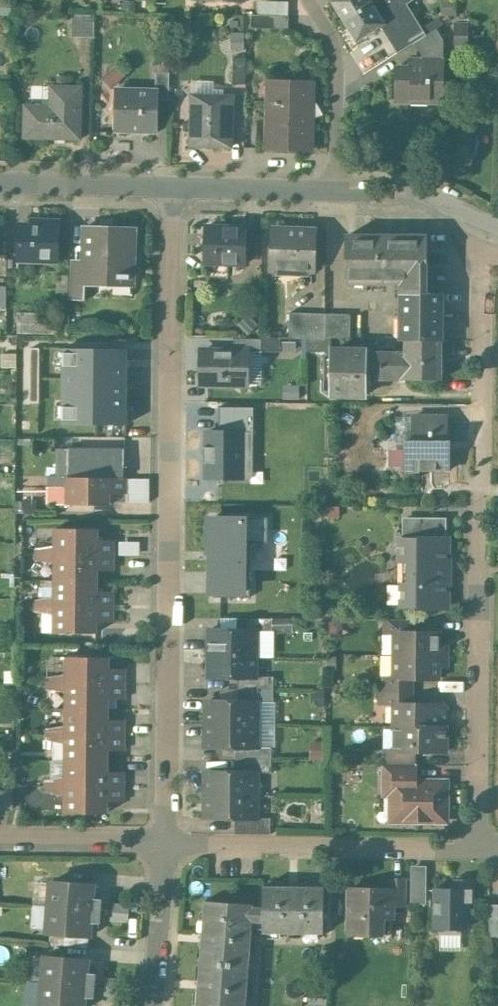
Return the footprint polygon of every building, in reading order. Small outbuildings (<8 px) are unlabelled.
[(344,21),(378,0),(332,0),(344,21)] [(344,21),(355,40),(384,24),(392,38),(414,26),(399,0),(378,0),(344,21)] [(96,15),(73,14),(73,36),(95,37),(96,15)] [(290,15),(252,14),(252,28),(290,29),(290,15)] [(414,26),(392,38),(400,51),(414,43),(421,38),(414,26)] [(421,38),(414,43),(422,53),(445,39),(437,29),(421,38)] [(468,29),(454,29),(453,45),(468,46),(468,29)] [(445,39),(422,53),(422,61),(409,60),(409,69),(396,68),(396,100),(444,101),(445,39)] [(247,57),(234,57),(233,84),(246,84),(247,57)] [(170,74),(157,73),(156,88),(158,88),(158,99),(170,99),(170,74)] [(268,80),(267,148),(312,149),(314,81),(268,80)] [(50,105),(24,105),(24,137),(79,138),(81,86),(51,85),(50,105)] [(156,88),(119,87),(119,89),(121,89),(120,117),(118,117),(118,132),(157,133),(158,99),(158,88),(156,88)] [(233,96),(191,95),(190,145),(232,146),(233,96)] [(59,221),(40,221),(40,226),(19,225),(18,251),(33,251),(33,257),(59,257),(59,237),(58,237),(59,221)] [(247,227),(206,225),(205,261),(246,263),(246,257),(247,233),(247,227)] [(135,228),(97,227),(97,257),(86,257),(87,226),(84,226),(83,261),(82,297),(85,297),(85,277),(132,278),(131,283),(133,283),(135,228)] [(97,227),(87,226),(86,257),(97,257),(97,227)] [(315,229),(275,228),(274,268),(314,270),(315,229)] [(260,234),(247,233),(246,257),(259,258),(260,234)] [(429,236),(346,236),(346,282),(404,283),(425,283),(429,283),(429,236)] [(83,261),(72,261),(71,296),(82,297),(83,261)] [(425,283),(404,283),(404,292),(402,292),(402,317),(406,317),(405,341),(442,341),(442,293),(425,293),(425,283)] [(326,312),(291,311),(290,339),(307,339),(326,339),(326,337),(326,312)] [(350,312),(326,312),(326,337),(332,337),(350,337),(350,312)] [(58,314),(17,313),(16,334),(58,334),(58,314)] [(326,339),(307,339),(306,351),(330,351),(331,350),(332,350),(332,337),(326,337),(326,339)] [(262,338),(235,338),(235,349),(247,349),(247,351),(262,351),(262,338)] [(405,352),(367,351),(367,379),(439,380),(441,378),(441,375),(444,374),(444,367),(441,365),(442,341),(405,341),(405,352)] [(127,423),(127,349),(64,348),(63,423),(127,423)] [(235,349),(204,348),(204,384),(246,385),(247,351),(247,349),(235,349)] [(367,394),(367,379),(367,351),(332,350),(331,350),(330,351),(330,393),(367,394)] [(220,408),(220,432),(252,433),(252,409),(220,408)] [(442,417),(413,416),(413,430),(442,430),(442,417)] [(442,430),(413,430),(413,441),(406,441),(406,470),(450,470),(450,441),(442,441),(442,430)] [(251,457),(252,433),(220,432),(208,431),(208,447),(205,447),(205,461),(208,461),(208,476),(241,477),(241,457),(251,457)] [(125,449),(68,448),(68,477),(124,478),(125,449)] [(68,478),(49,477),(49,484),(67,487),(68,478)] [(126,478),(68,478),(67,487),(67,504),(110,505),(110,493),(126,494),(126,478)] [(268,542),(268,517),(208,516),(207,554),(209,554),(208,595),(249,596),(250,542),(268,542)] [(447,518),(420,518),(420,521),(406,521),(406,540),(420,540),(420,538),(446,538),(446,535),(447,535),(447,518)] [(97,528),(55,528),(55,546),(55,554),(114,555),(114,540),(97,540),(97,528)] [(446,538),(420,538),(420,540),(406,540),(401,540),(401,560),(410,560),(409,584),(402,585),(388,585),(388,605),(402,605),(419,605),(419,607),(448,608),(448,585),(444,585),(444,579),(447,579),(447,567),(444,567),(444,561),(448,561),(448,538),(446,538)] [(55,546),(36,548),(36,554),(55,554),(55,546)] [(55,554),(36,554),(36,560),(55,563),(55,554)] [(114,555),(55,554),(55,563),(55,580),(97,580),(97,570),(113,570),(114,555)] [(97,580),(55,580),(54,597),(54,606),(113,606),(113,591),(97,591),(97,580)] [(54,597),(35,600),(35,605),(54,606),(54,597)] [(54,606),(35,605),(35,611),(54,615),(54,606)] [(113,606),(54,606),(54,615),(54,632),(96,633),(96,621),(113,622),(113,606)] [(295,618),(238,618),(237,630),(257,630),(257,631),(296,631),(295,618)] [(412,620),(386,619),(386,632),(395,633),(395,632),(412,632),(412,620)] [(237,630),(209,630),(209,656),(256,657),(257,631),(257,630),(237,630)] [(412,632),(395,632),(395,633),(395,655),(447,655),(447,646),(439,645),(439,632),(412,632)] [(447,655),(395,655),(394,678),(412,679),(439,679),(439,665),(447,666),(447,655)] [(109,657),(67,656),(66,674),(66,683),(125,684),(125,669),(109,668),(109,657)] [(256,657),(209,656),(209,676),(238,677),(256,677),(256,676),(256,657)] [(66,674),(47,677),(47,683),(66,683),(66,674)] [(256,677),(238,677),(238,689),(274,689),(274,676),(256,676),(256,677)] [(412,679),(394,678),(385,678),(385,691),(411,691),(412,679)] [(66,683),(47,683),(47,688),(66,692),(66,683)] [(125,684),(66,683),(66,692),(66,709),(108,709),(108,699),(125,699),(125,684)] [(274,689),(238,689),(238,701),(256,701),(256,702),(274,702),(274,689)] [(385,691),(381,691),(381,704),(394,704),(394,703),(411,703),(411,691),(385,691)] [(238,701),(208,700),(208,724),(255,724),(255,717),(259,713),(259,707),(256,703),(256,702),(256,701),(238,701)] [(411,703),(394,703),(394,704),(394,726),(446,727),(446,708),(441,703),(411,703)] [(108,709),(66,709),(66,726),(66,734),(124,735),(124,720),(108,720),(108,709)] [(255,724),(208,724),(208,747),(236,747),(255,748),(255,746),(255,724)] [(66,726),(47,728),(47,734),(66,734),(66,726)] [(446,727),(394,726),(394,750),(394,751),(414,751),(446,752),(446,727)] [(66,734),(47,734),(46,740),(65,743),(66,734)] [(124,735),(66,734),(65,743),(65,760),(107,761),(108,750),(124,750),(124,735)] [(272,747),(255,746),(255,748),(236,747),(236,759),(272,759),(272,747)] [(414,751),(394,751),(394,750),(384,750),(384,764),(414,764),(414,751)] [(272,759),(236,759),(236,771),(255,771),(255,772),(272,773),(272,759)] [(107,761),(65,760),(65,777),(65,786),(124,786),(124,772),(107,771),(107,761)] [(414,764),(384,764),(384,779),(414,780),(414,764)] [(236,771),(208,771),(207,794),(259,795),(259,784),(255,780),(255,772),(255,771),(236,771)] [(65,777),(46,780),(46,785),(65,786),(65,777)] [(426,785),(414,785),(414,780),(384,779),(384,795),(397,795),(397,820),(445,820),(445,783),(426,782),(426,785)] [(65,786),(46,785),(46,792),(65,795),(65,786)] [(124,786),(65,786),(65,795),(65,812),(107,813),(107,802),(123,802),(124,786)] [(0,792),(0,808),(13,808),(13,792),(0,792)] [(259,795),(207,794),(207,818),(235,818),(255,818),(255,810),(258,806),(259,795)] [(255,818),(235,818),(235,834),(271,834),(271,818),(255,818)] [(424,867),(412,867),(412,903),(424,903),(424,867)] [(472,880),(457,879),(457,889),(457,902),(471,902),(472,880)] [(406,880),(391,880),(391,888),(392,889),(392,906),(405,906),(406,880)] [(94,885),(51,881),(49,907),(101,911),(102,899),(101,898),(102,894),(94,894),(94,885)] [(324,887),(263,886),(263,907),(263,929),(263,932),(324,933),(324,887)] [(391,888),(353,888),(352,935),(382,936),(382,919),(392,919),(392,906),(392,889),(391,888)] [(457,889),(437,889),(437,928),(466,929),(466,907),(471,907),(471,902),(457,902),(457,889)] [(254,904),(205,900),(200,962),(249,965),(252,928),(263,929),(263,907),(253,906),(254,904)] [(129,905),(113,904),(113,912),(129,913),(129,905)] [(101,911),(49,907),(47,932),(90,935),(91,926),(99,927),(99,923),(100,923),(101,911)] [(129,913),(113,912),(112,920),(128,921),(129,913)] [(89,959),(45,956),(43,981),(95,985),(96,973),(95,973),(96,969),(88,968),(89,959)] [(200,962),(197,1005),(246,1005),(249,965),(200,962)] [(123,980),(107,978),(107,986),(123,987),(123,980)] [(43,981),(41,1005),(85,1005),(85,1001),(93,1001),(94,997),(95,985),(43,981)] [(123,987),(107,986),(106,994),(122,995),(123,987)]
